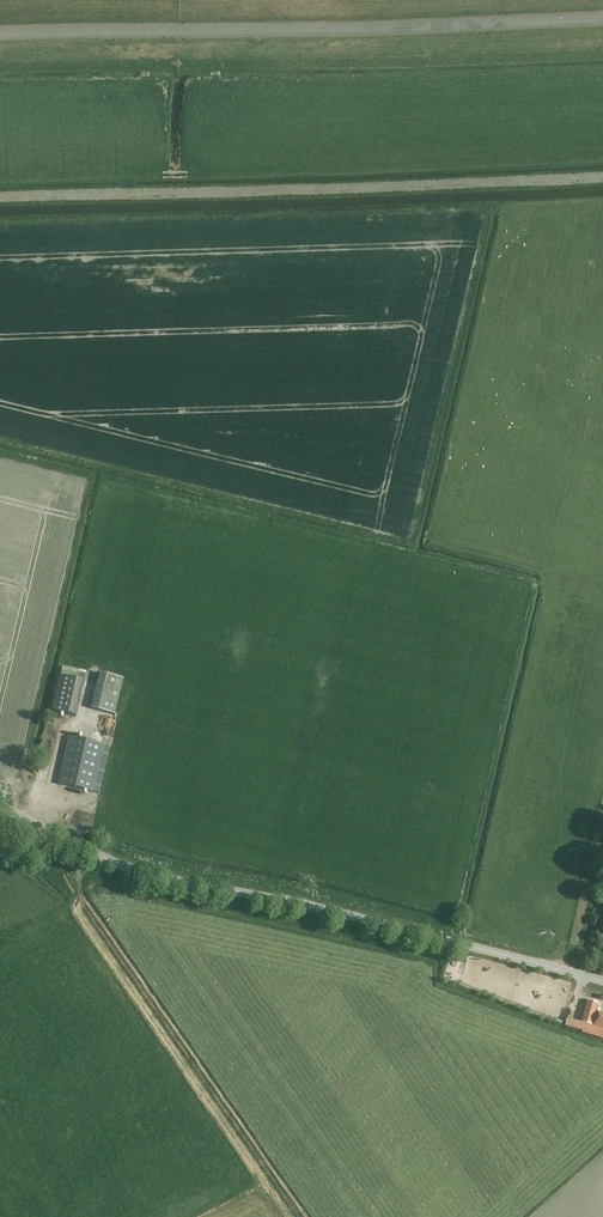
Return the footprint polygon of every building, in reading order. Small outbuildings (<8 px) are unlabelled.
[(87,672),(63,667),(53,712),(77,717),(87,672)] [(91,709),(116,715),(124,679),(100,673),(91,709)] [(111,746),(70,737),(59,784),(100,793),(111,746)] [(593,1026),(597,1012),(599,1004),(588,1001),(582,1023),(593,1026)] [(582,1023),(576,1022),(574,1029),(583,1031),(582,1033),(602,1038),(602,1013),(597,1012),(593,1026),(582,1023)]
